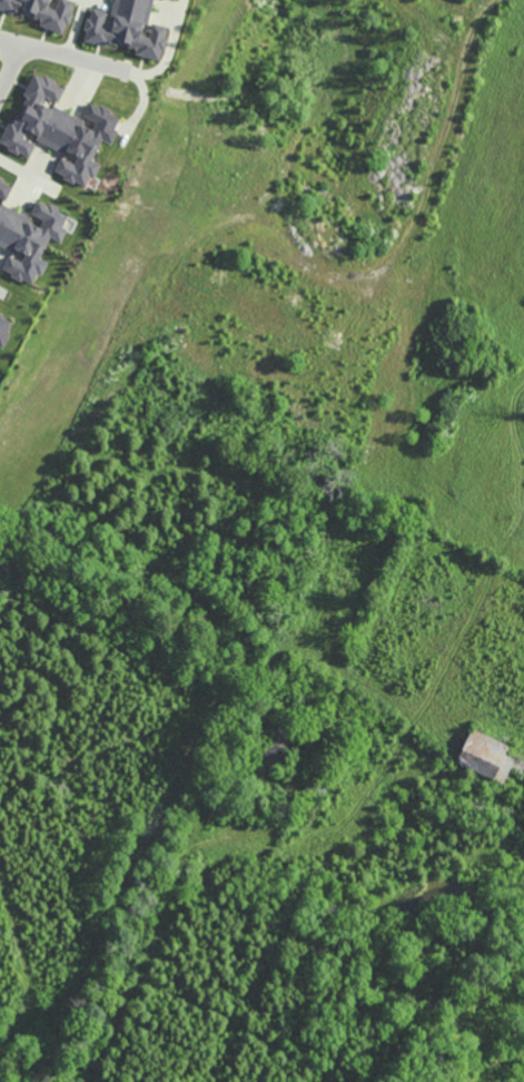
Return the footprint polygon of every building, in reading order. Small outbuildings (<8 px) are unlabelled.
[(40,20),(39,25),(63,33),(74,1),(70,0),(58,0),(55,10),(50,8),(53,0),(0,0),(0,6),(40,20)] [(136,49),(134,54),(160,59),(166,27),(151,23),(149,37),(144,36),(151,0),(116,0),(110,28),(103,27),(106,11),(90,8),(84,38),(136,49)] [(122,117),(89,102),(82,116),(95,122),(93,126),(41,102),(44,96),(58,102),(64,87),(33,73),(1,145),(29,157),(35,144),(23,138),(26,130),(37,135),(35,139),(76,158),(73,164),(60,158),(53,172),(87,187),(97,163),(91,161),(101,139),(110,143),(122,117)] [(5,200),(12,185),(0,179),(0,197),(5,200)] [(45,261),(39,258),(49,237),(60,242),(66,229),(61,227),(67,214),(37,200),(30,214),(43,219),(39,227),(29,222),(31,218),(0,204),(0,245),(24,256),(22,261),(8,255),(1,270),(34,286),(45,261)] [(0,316),(0,346),(2,347),(13,322),(0,316)] [(514,758),(504,754),(508,744),(470,728),(455,763),(503,783),(514,758)]
